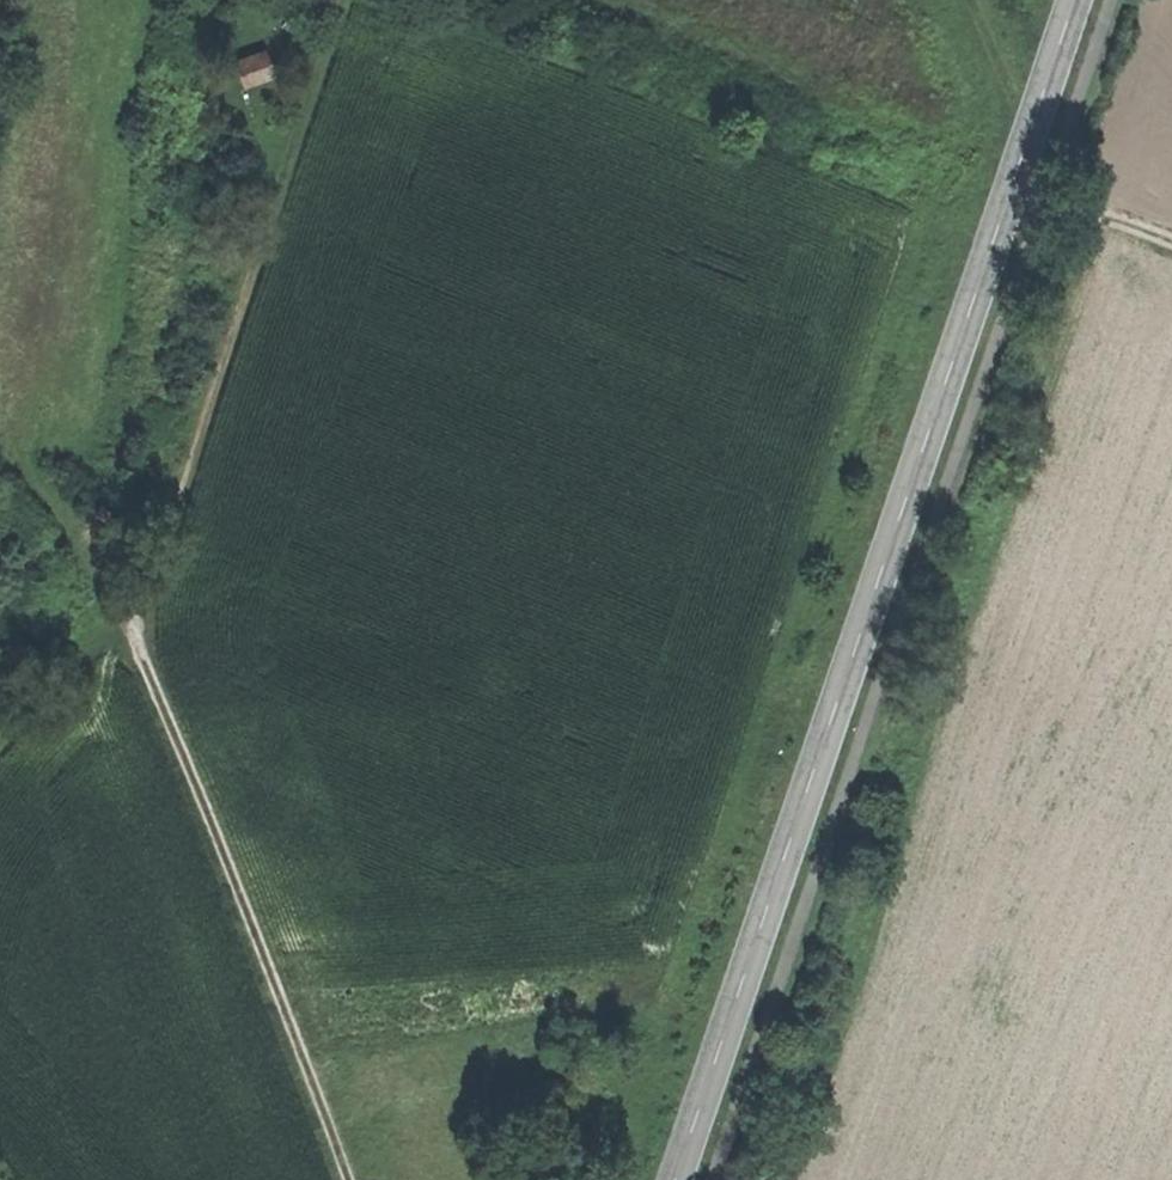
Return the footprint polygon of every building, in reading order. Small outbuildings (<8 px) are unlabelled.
[(235,55),(244,80),(278,68),(269,43),(235,55)]
